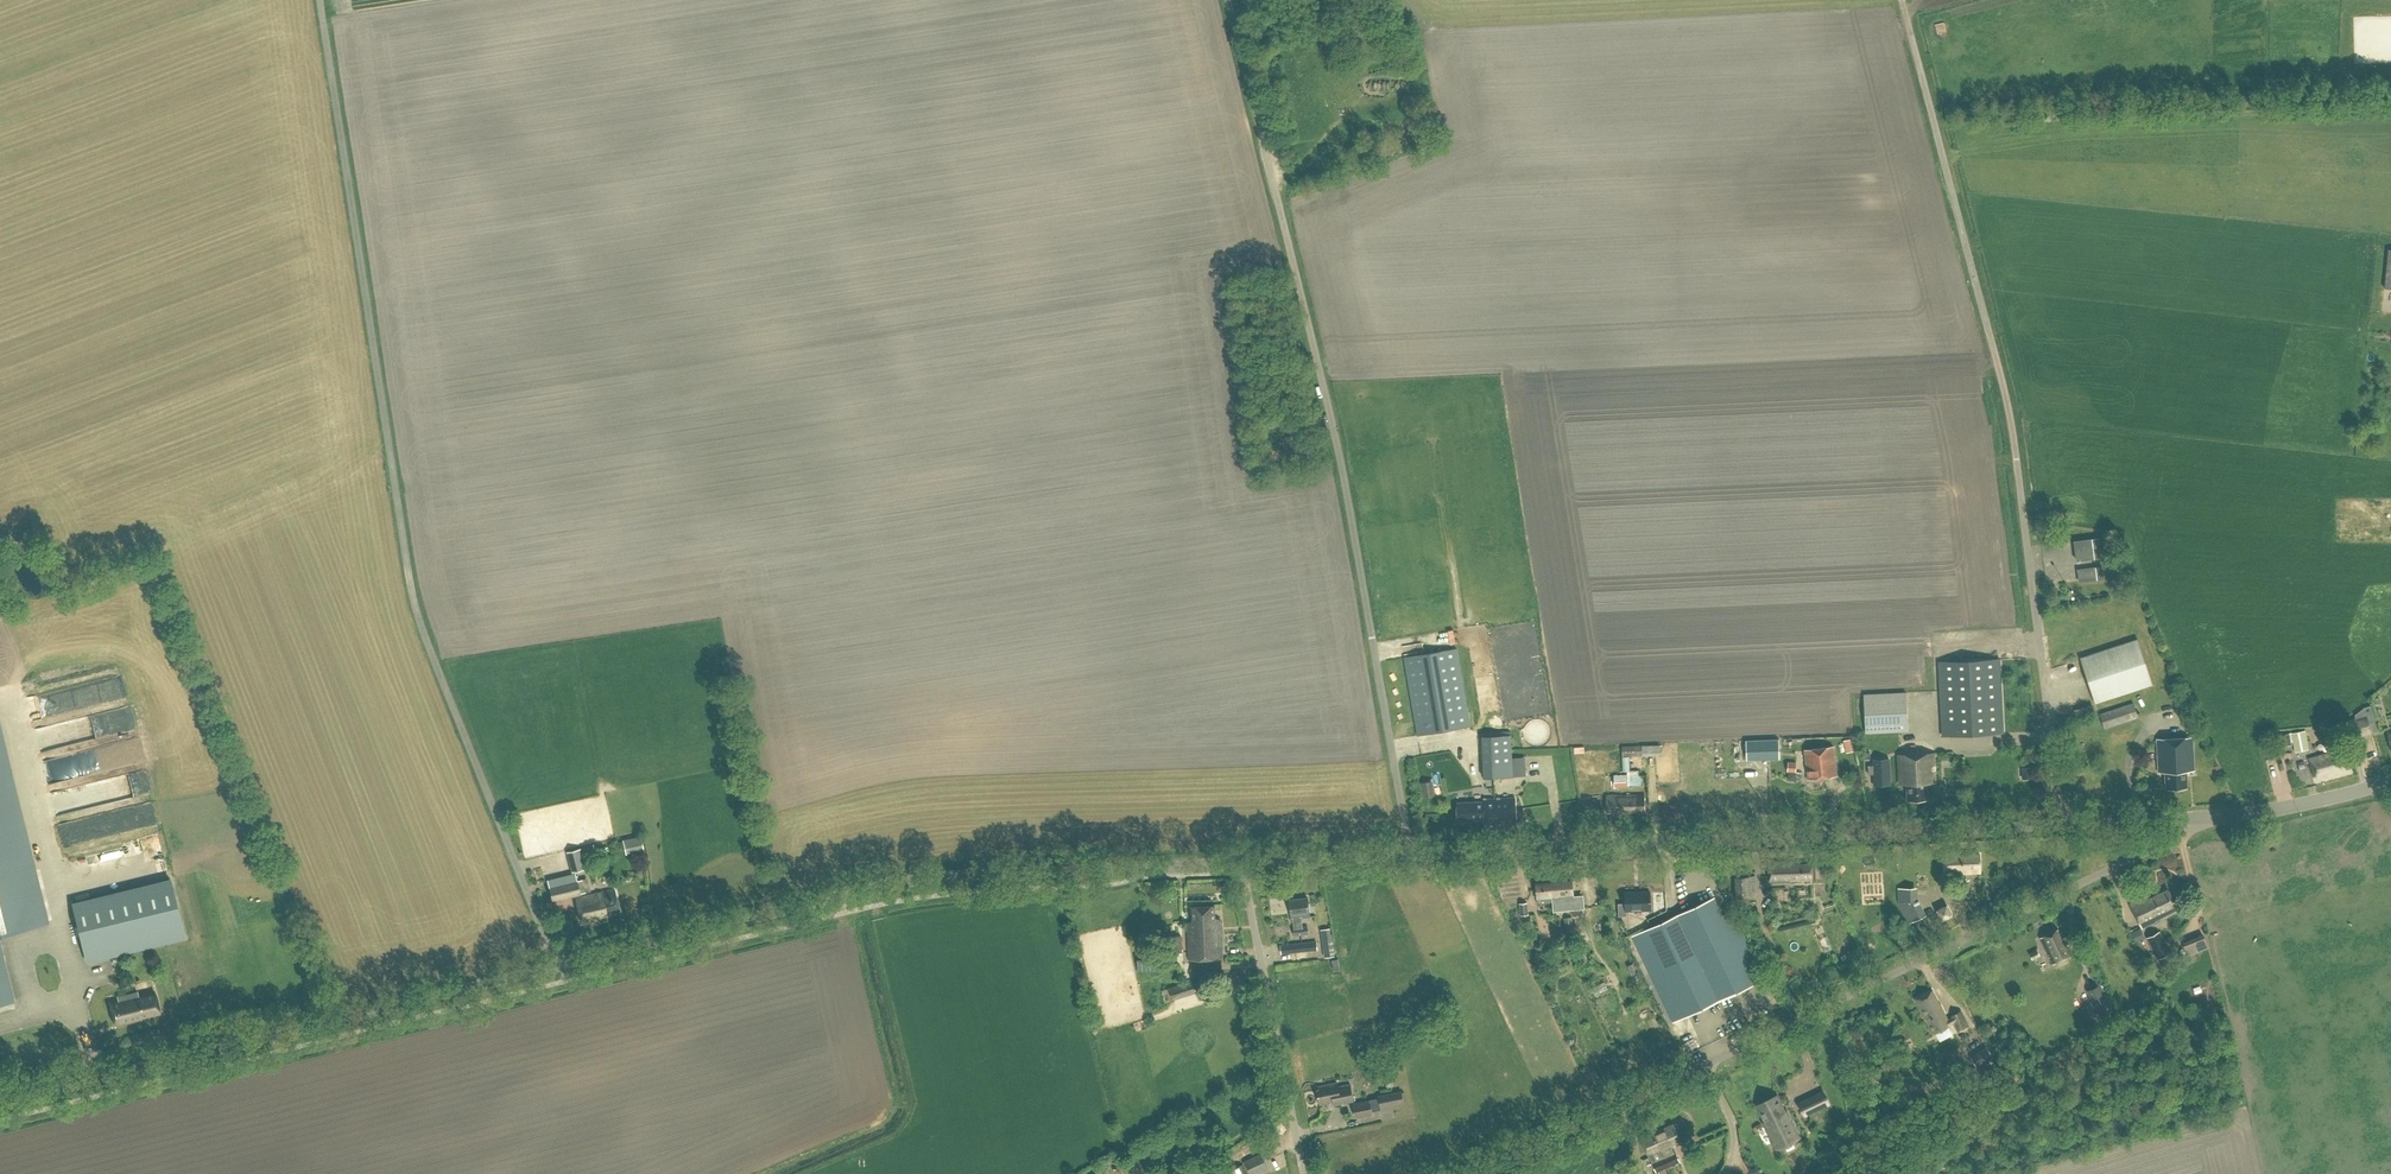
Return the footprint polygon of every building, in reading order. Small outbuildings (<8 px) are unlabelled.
[(1941,472),(1941,480),(1950,480),(1950,472),(1941,472)] [(2099,557),(2097,538),(2074,541),(2076,560),(2099,557)] [(2102,579),(2101,567),(2077,570),(2079,582),(2102,579)] [(2152,686),(2137,640),(2080,658),(2095,704),(2152,686)] [(1469,727),(1456,649),(1403,658),(1417,736),(1469,727)] [(2003,732),(2000,659),(1939,662),(1942,735),(2003,732)] [(1908,730),(1906,691),(1864,693),(1866,732),(1908,730)] [(2138,717),(2133,703),(2099,714),(2104,728),(2138,717)] [(2197,725),(2187,703),(2176,708),(2185,730),(2197,725)] [(2023,713),(2023,734),(2034,734),(2033,712),(2023,713)] [(2370,732),(2365,716),(2346,722),(2350,737),(2370,732)] [(48,922),(0,725),(0,933),(48,922)] [(2309,749),(2305,730),(2291,733),(2295,751),(2309,749)] [(2290,745),(2288,733),(2279,735),(2281,746),(2290,745)] [(1513,776),(1511,735),(1481,736),(1483,777),(1513,776)] [(2193,771),(2192,737),(2159,738),(2159,772),(2166,772),(2166,787),(2187,787),(2186,771),(2193,771)] [(1845,740),(1848,753),(1857,751),(1855,738),(1845,740)] [(1779,739),(1746,740),(1747,759),(1780,758),(1779,739)] [(1836,776),(1832,746),(1803,750),(1807,780),(1836,776)] [(1644,750),(1628,750),(1628,768),(1633,768),(1633,756),(1644,756),(1644,750)] [(2003,760),(2023,760),(2023,750),(2003,750),(2003,760)] [(1935,783),(1934,753),(1898,755),(1900,784),(1907,784),(1908,800),(1928,799),(1928,783),(1935,783)] [(2340,769),(2337,755),(2322,759),(2321,756),(2308,759),(2313,776),(2340,769)] [(1873,773),(1874,785),(1890,784),(1889,758),(1873,759),(1873,765),(1868,765),(1869,774),(1869,773),(1873,773)] [(1788,761),(1787,771),(1796,772),(1797,762),(1788,761)] [(2024,768),(2025,778),(2034,777),(2033,767),(2024,768)] [(1627,774),(1613,774),(1614,787),(1627,787),(1627,774)] [(1421,783),(1423,796),(1436,794),(1434,780),(1421,783)] [(1644,812),(1644,794),(1606,796),(1606,813),(1644,812)] [(1952,802),(1954,808),(1965,804),(1963,798),(1952,802)] [(1515,829),(1514,799),(1484,799),(1484,802),(1457,802),(1457,822),(1484,821),(1484,825),(1492,830),(1515,829)] [(1990,804),(1973,804),(1972,812),(1990,813),(1990,804)] [(526,816),(526,840),(547,840),(547,824),(557,824),(557,816),(526,816)] [(644,850),(641,836),(622,840),(625,854),(644,850)] [(586,868),(581,848),(566,851),(571,871),(586,868)] [(1952,854),(1952,851),(1943,851),(1943,873),(1980,873),(1979,854),(1952,854)] [(1783,863),(1783,860),(1769,861),(1769,881),(1790,881),(1790,883),(1810,883),(1810,863),(1783,863)] [(576,880),(574,872),(545,880),(551,901),(590,890),(587,878),(576,880)] [(1755,895),(1755,875),(1736,876),(1736,896),(1755,895)] [(1572,879),(1555,880),(1556,897),(1573,896),(1572,879)] [(185,938),(170,880),(73,903),(87,962),(185,938)] [(1556,897),(1555,880),(1535,881),(1537,901),(1556,900),(1556,897)] [(1921,917),(1912,899),(1912,887),(1898,888),(1898,902),(1900,905),(1909,923),(1921,917)] [(2177,909),(2168,889),(2147,899),(2145,895),(2129,903),(2141,927),(2162,917),(2162,916),(2177,909)] [(617,912),(612,890),(573,899),(580,925),(599,920),(598,916),(617,912)] [(1652,909),(1651,890),(1625,891),(1626,903),(1619,903),(1619,915),(1627,915),(1627,910),(1652,909)] [(1758,980),(1715,895),(1633,935),(1676,1021),(1758,980)] [(1310,915),(1308,898),(1291,900),(1295,927),(1293,927),(1294,935),(1309,933),(1308,925),(1303,926),(1302,916),(1310,915)] [(1529,914),(1528,902),(1519,903),(1520,914),(1529,914)] [(1217,916),(1216,904),(1193,905),(1194,920),(1187,920),(1189,959),(1223,958),(1221,920),(1217,916)] [(1576,942),(1573,916),(1564,917),(1567,943),(1576,942)] [(2065,945),(2057,929),(2039,938),(2052,964),(2073,954),(2068,944),(2065,945)] [(2170,952),(2159,931),(2146,937),(2154,953),(2144,958),(2152,972),(2161,967),(2156,959),(2170,952)] [(2208,947),(2203,934),(2182,942),(2187,955),(2208,947)] [(1182,952),(1182,935),(1167,935),(1168,952),(1182,952)] [(1335,956),(1332,936),(1322,938),(1324,957),(1335,956)] [(1317,941),(1295,943),(1296,952),(1318,950),(1317,941)] [(14,1001),(0,945),(0,1004),(14,1001)] [(2040,955),(2037,949),(2029,952),(2032,959),(2040,955)] [(27,953),(19,955),(23,966),(30,964),(27,953)] [(1167,988),(1170,1000),(1198,993),(1194,980),(1167,988)] [(2112,1009),(2099,983),(2086,990),(2099,1016),(2112,1009)] [(1940,1005),(1932,989),(1915,997),(1925,1019),(1926,1019),(1933,1032),(1950,1024),(1954,1022),(1958,1031),(1969,1026),(1962,1010),(1950,1015),(1952,1018),(1948,1020),(1941,1005),(1940,1005)] [(159,1012),(154,991),(109,1002),(115,1026),(140,1020),(139,1017),(159,1012)] [(1992,1056),(1988,1048),(1972,1057),(1976,1065),(1992,1056)] [(1766,1081),(1773,1076),(1770,1070),(1762,1076),(1766,1081)] [(1338,1086),(1337,1082),(1318,1086),(1319,1089),(1317,1089),(1320,1104),(1334,1101),(1334,1104),(1354,1100),(1350,1083),(1338,1086)] [(1404,1103),(1401,1090),(1378,1095),(1381,1108),(1404,1103)] [(1813,1096),(1799,1102),(1805,1115),(1819,1108),(1829,1104),(1822,1091),(1813,1096)] [(1777,1096),(1757,1105),(1765,1122),(1763,1123),(1775,1148),(1784,1144),(1791,1140),(1799,1136),(1787,1111),(1785,1112),(1777,1096)] [(1373,1113),(1370,1099),(1353,1103),(1356,1116),(1373,1113)] [(1675,1122),(1654,1130),(1668,1164),(1679,1160),(1676,1150),(1674,1151),(1672,1145),(1682,1141),(1675,1122)] [(1668,1164),(1654,1130),(1653,1127),(1640,1132),(1649,1154),(1652,1153),(1654,1159),(1653,1160),(1657,1169),(1668,1164)] [(1270,1143),(1282,1143),(1283,1132),(1271,1132),(1270,1143)] [(1262,1152),(1244,1160),(1250,1173),(1255,1173),(1268,1168),(1262,1152)]
